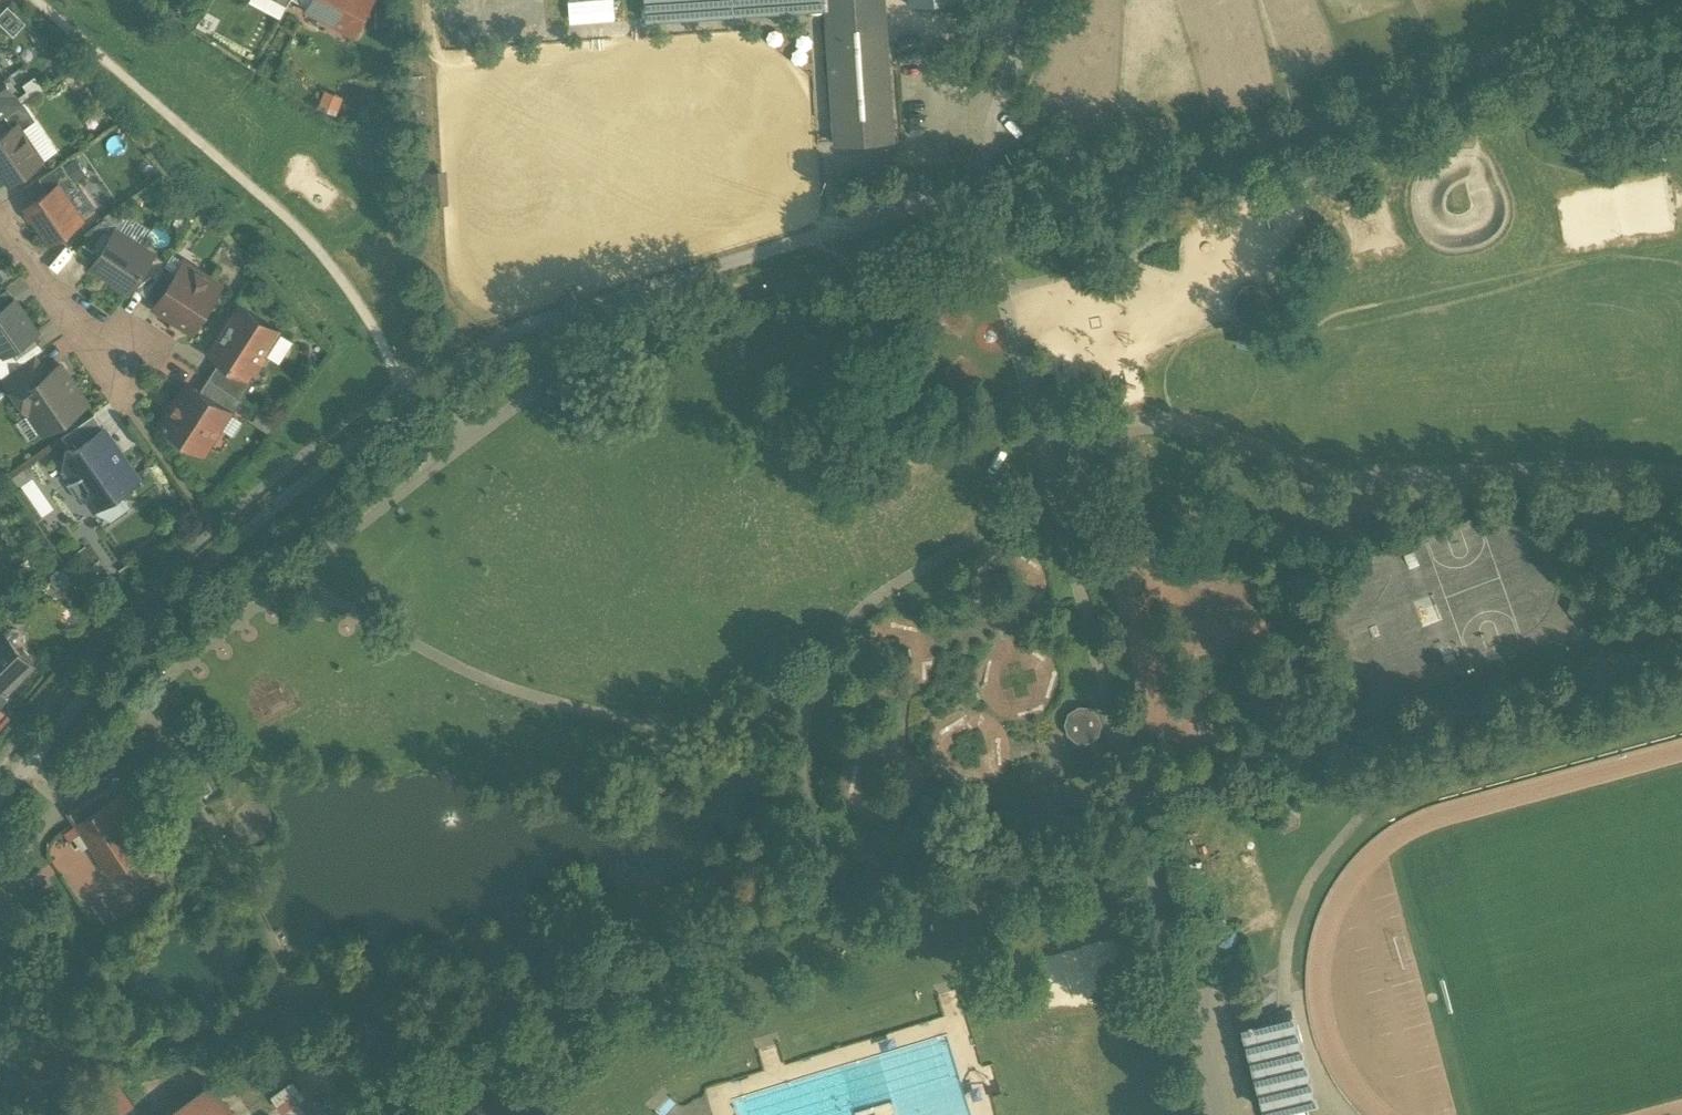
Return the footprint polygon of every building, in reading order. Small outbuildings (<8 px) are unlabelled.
[(307,6),(307,7),(337,23),(340,19),(356,27),(370,0),(310,0),(307,6)] [(645,19),(825,7),(825,0),(644,0),(645,19)] [(825,7),(835,145),(893,141),(884,0),(825,0),(825,7)] [(0,14),(0,21),(15,32),(27,17),(8,3),(0,14)] [(12,92),(12,91),(11,90),(0,74),(0,100),(12,92)] [(319,103),(338,111),(344,95),(325,88),(319,103)] [(0,100),(0,118),(20,104),(12,92),(0,100)] [(0,134),(0,168),(9,182),(42,159),(17,122),(0,134)] [(61,162),(39,177),(49,191),(58,184),(64,193),(77,185),(61,162)] [(440,168),(426,169),(428,201),(442,200),(440,168)] [(49,191),(27,206),(50,240),(54,237),(57,237),(66,231),(67,228),(81,218),(64,193),(58,184),(49,191)] [(93,225),(79,248),(90,255),(104,233),(93,225)] [(152,253),(115,229),(92,265),(130,290),(133,286),(153,254),(152,253)] [(153,254),(133,286),(146,294),(165,264),(167,261),(153,251),(152,253),(153,254)] [(156,302),(154,305),(191,329),(220,285),(183,261),(176,271),(156,302)] [(146,294),(145,295),(156,302),(176,271),(165,264),(146,294)] [(1269,311),(1268,298),(1261,290),(1250,287),(1239,290),(1233,300),(1235,313),(1241,321),(1248,323),(1257,323),(1264,319),(1269,311)] [(0,307),(0,346),(4,351),(5,352),(32,334),(37,330),(14,297),(0,307)] [(239,305),(209,351),(220,358),(247,376),(248,374),(254,366),(256,367),(265,353),(262,351),(276,330),(277,329),(239,305)] [(0,354),(0,373),(2,376),(4,374),(33,354),(42,348),(32,334),(5,352),(4,351),(0,354)] [(33,354),(4,374),(18,394),(47,374),(46,372),(33,354)] [(247,376),(220,358),(208,377),(241,399),(254,379),(248,374),(247,376)] [(47,374),(18,394),(29,410),(29,409),(44,431),(86,401),(60,362),(46,372),(47,374)] [(241,399),(208,377),(200,390),(229,409),(228,411),(232,413),(241,399)] [(200,390),(188,383),(162,423),(202,450),(228,411),(229,409),(200,390)] [(94,412),(61,435),(62,436),(63,436),(69,444),(68,445),(67,452),(104,426),(94,412)] [(104,426),(67,452),(65,463),(74,477),(67,482),(77,497),(102,501),(138,476),(122,453),(120,454),(112,442),(114,441),(104,426)] [(3,632),(0,634),(0,688),(4,693),(5,692),(21,676),(20,674),(32,663),(32,662),(32,656),(23,647),(18,647),(3,632)] [(9,695),(5,692),(4,693),(0,688),(0,704),(9,695)] [(1089,705),(1078,705),(1068,711),(1064,722),(1067,732),(1076,741),(1088,741),(1097,734),(1101,723),(1098,712),(1089,705)] [(74,821),(76,823),(111,798),(104,788),(69,812),(70,814),(74,821)] [(111,798),(76,823),(108,868),(142,844),(125,819),(133,813),(119,792),(111,798)] [(1243,1025),(1267,1114),(1311,1114),(1306,1099),(1315,1097),(1292,1012),(1243,1025)] [(162,1114),(236,1114),(218,1090),(210,1080),(162,1114)]
